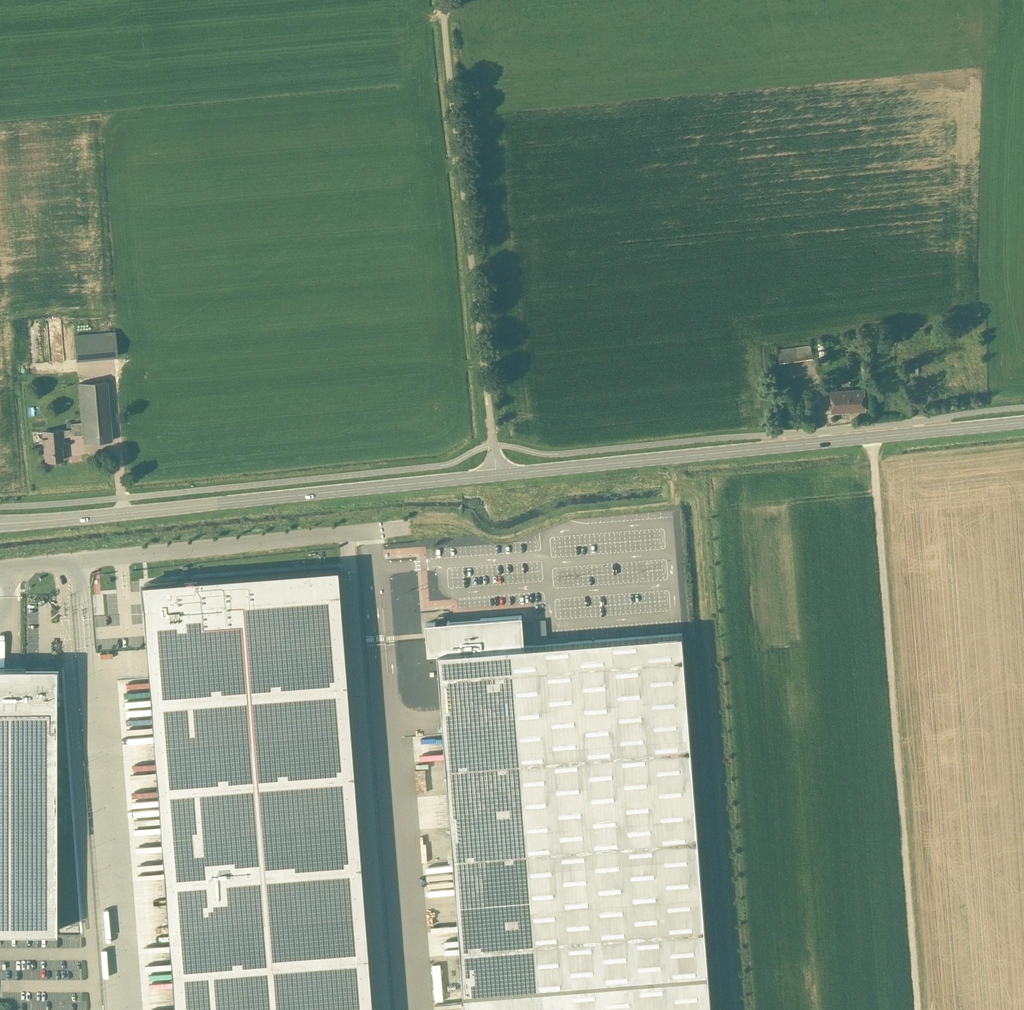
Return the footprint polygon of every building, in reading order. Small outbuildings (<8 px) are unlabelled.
[(75,333),(76,358),(118,356),(117,331),(75,333)] [(779,363),(813,358),(811,344),(777,349),(779,363)] [(907,374),(919,374),(919,363),(907,363),(907,374)] [(78,383),(81,422),(71,423),(72,429),(62,430),(43,431),(45,462),(63,460),(61,444),(63,443),(63,437),(82,435),(83,443),(113,441),(107,381),(78,383)] [(864,390),(837,391),(837,383),(831,383),(831,392),(832,413),(865,411),(864,390)] [(817,406),(810,406),(812,427),(819,426),(817,406)] [(139,580),(172,1009),(370,1009),(336,566),(139,580)] [(426,623),(428,653),(437,653),(465,1009),(711,1009),(682,633),(524,646),(522,615),(445,621),(445,615),(438,615),(438,622),(426,623)] [(55,932),(55,667),(0,667),(0,932),(55,932)] [(440,964),(432,964),(435,1001),(443,1000),(440,964)]
